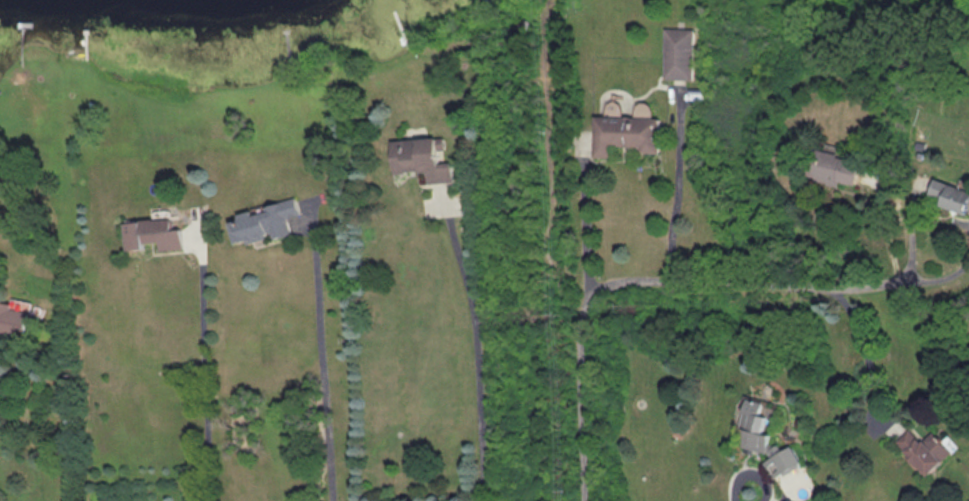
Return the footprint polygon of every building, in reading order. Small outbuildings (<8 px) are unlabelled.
[(694,31),(664,31),(664,81),(694,81),(694,31)] [(639,148),(639,154),(657,155),(657,119),(592,118),(591,158),(610,159),(610,148),(639,148)] [(389,142),(391,175),(425,174),(426,184),(453,183),(452,163),(439,164),(439,152),(444,151),(444,139),(389,142)] [(860,161),(813,151),(807,179),(854,188),(860,161)] [(934,179),(925,201),(964,216),(968,204),(968,193),(934,179)] [(300,216),(296,201),(226,218),(233,247),(290,233),(286,219),(300,216)] [(926,477),(958,446),(947,435),(942,440),(933,431),(920,442),(914,436),(900,449),(926,477)]
